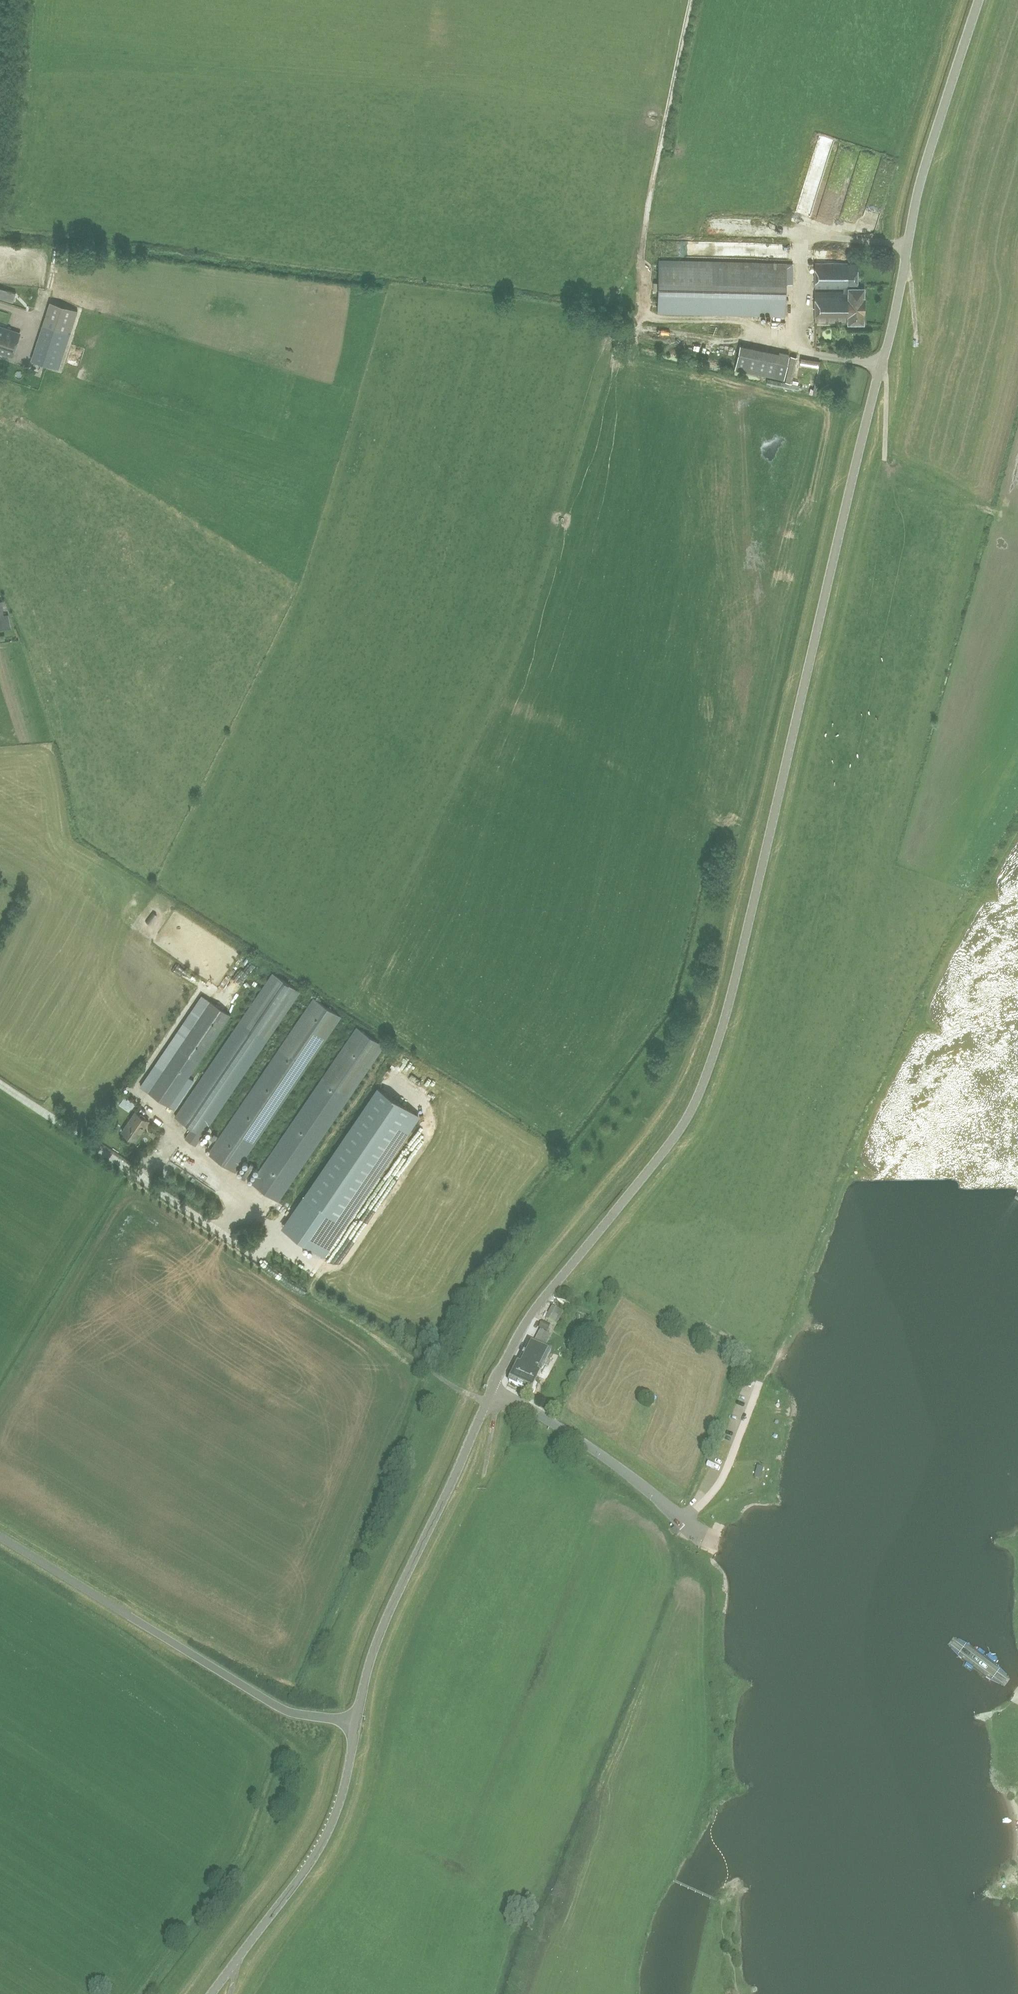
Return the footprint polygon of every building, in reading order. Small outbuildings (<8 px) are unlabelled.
[(853,214),(814,212),(814,224),(852,227),(853,214)] [(711,238),(691,239),(691,252),(712,251),(711,238)] [(658,259),(657,313),(770,316),(770,323),(785,323),(786,262),(658,259)] [(815,321),(847,321),(847,323),(864,323),(864,287),(856,287),(857,263),(815,262),(815,287),(844,287),(844,292),(815,291),(815,321)] [(4,289),(0,288),(0,297),(2,298),(13,301),(16,292),(4,289)] [(71,333),(70,333),(78,310),(49,301),(42,324),(30,361),(59,369),(71,333)] [(20,332),(0,326),(0,353),(12,356),(20,332)] [(789,354),(740,344),(734,368),(784,379),(789,354)] [(792,352),(785,382),(791,383),(798,353),(792,352)] [(798,390),(799,385),(791,383),(785,382),(768,378),(767,383),(798,390)] [(12,628),(8,614),(4,614),(3,600),(0,600),(0,629),(12,628)] [(300,992),(272,973),(240,1020),(174,1116),(192,1127),(185,1138),(196,1145),(268,1040),(300,992)] [(140,1086),(174,1109),(193,1080),(188,1077),(230,1014),(202,995),(140,1086)] [(236,1172),(308,1066),(341,1016),(313,997),(279,1047),(207,1153),(236,1172)] [(278,1201),(351,1095),(384,1045),(357,1027),(322,1076),(250,1182),(278,1201)] [(319,1205),(296,1237),(323,1255),(417,1117),(376,1090),(305,1195),(319,1205)] [(120,1104),(129,1110),(134,1102),(125,1096),(120,1104)] [(122,1131),(135,1140),(148,1121),(135,1112),(122,1131)] [(250,1162),(241,1176),(245,1178),(254,1164),(250,1162)] [(199,1171),(210,1176),(213,1169),(202,1164),(199,1171)] [(545,1319),(556,1325),(563,1312),(551,1306),(545,1319)] [(541,1323),(538,1327),(547,1331),(549,1327),(541,1323)] [(519,1361),(541,1372),(551,1351),(544,1348),(551,1336),(539,1330),(533,1342),(530,1341),(519,1361)] [(541,1372),(519,1361),(509,1382),(530,1393),(541,1372)]
